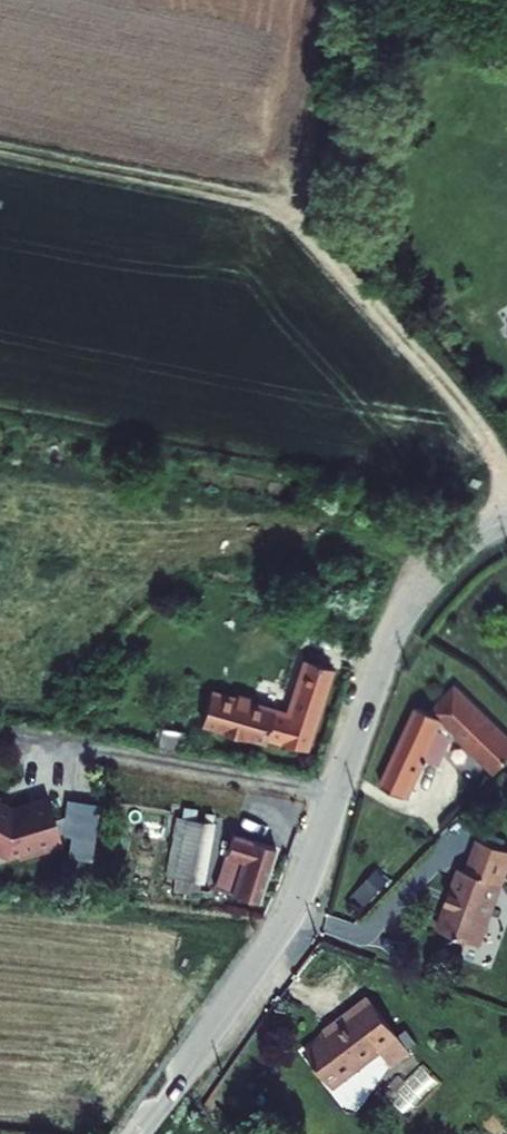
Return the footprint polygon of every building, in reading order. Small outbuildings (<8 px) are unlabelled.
[(232,692),(225,717),(317,745),(340,671),(312,662),(296,712),(232,692)] [(385,794),(408,806),(427,768),(444,775),(461,744),(444,736),(452,720),(493,757),(491,759),(506,773),(506,735),(461,693),(441,716),(424,710),(385,794)] [(62,795),(23,809),(15,806),(16,803),(12,802),(14,797),(0,790),(0,845),(25,856),(35,853),(41,856),(79,841),(75,830),(70,816),(62,795)] [(113,800),(83,797),(81,810),(70,816),(75,830),(89,832),(110,834),(113,800)] [(188,812),(173,885),(194,890),(196,882),(208,884),(221,819),(188,812)] [(110,834),(89,832),(87,853),(108,854),(110,834)] [(238,837),(229,878),(277,888),(286,847),(238,837)] [(438,928),(479,944),(506,876),(506,849),(484,840),(471,872),(462,868),(438,928)] [(361,910),(393,881),(382,868),(350,897),(361,910)] [(332,1029),(299,1056),(332,1095),(380,1056),(391,1068),(407,1054),(396,1042),(412,1029),(384,995),(368,1008),(358,996),(326,1023),(332,1029)]
